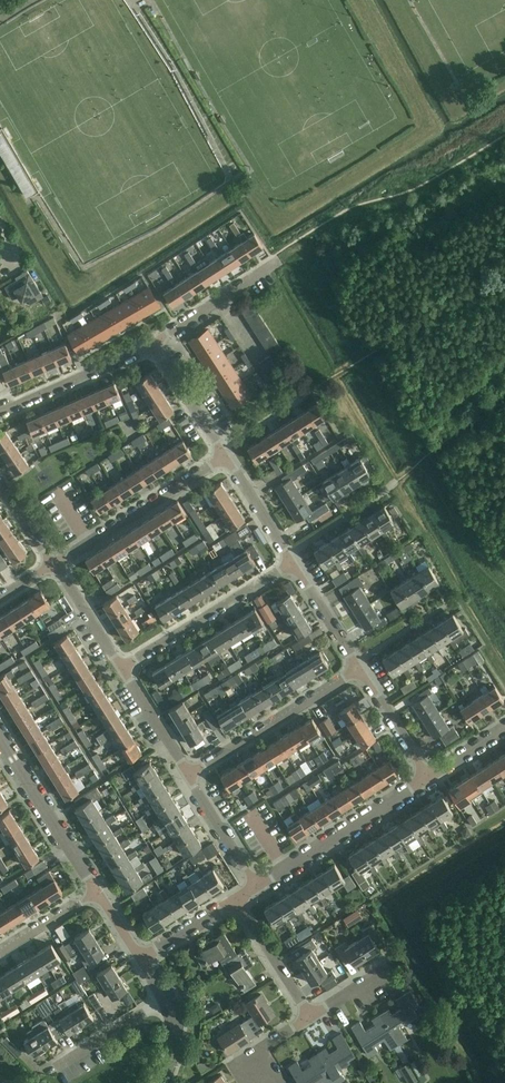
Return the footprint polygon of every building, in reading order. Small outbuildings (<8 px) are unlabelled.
[(234,221),(229,224),(237,236),(239,235),(239,234),(241,233),(234,221)] [(241,233),(239,234),(239,235),(243,240),(243,241),(247,247),(251,254),(252,253),(263,246),(254,233),(248,237),(244,231),(241,233)] [(215,251),(219,248),(211,236),(209,233),(207,234),(209,238),(207,239),(215,251)] [(232,247),(232,248),(241,261),(241,260),(251,254),(247,247),(243,241),(232,247)] [(221,255),(229,268),(241,261),(232,248),(221,255)] [(189,260),(193,257),(189,251),(187,252),(184,254),(189,260)] [(216,258),(210,262),(218,276),(229,269),(229,268),(221,255),(220,256),(216,258)] [(196,263),(195,264),(199,270),(207,283),(218,276),(210,262),(207,259),(206,257),(205,257),(196,263)] [(161,266),(156,269),(162,277),(166,274),(162,268),(161,266)] [(166,266),(162,268),(166,274),(170,271),(166,266)] [(11,284),(5,287),(13,299),(18,296),(28,298),(31,304),(43,296),(40,291),(35,283),(35,282),(29,273),(27,270),(21,274),(23,277),(17,280),(11,284)] [(187,277),(195,290),(207,283),(199,270),(187,277)] [(170,271),(166,274),(170,280),(172,279),(174,278),(174,277),(170,271)] [(180,282),(176,285),(184,298),(195,291),(195,290),(187,277),(180,282)] [(173,305),(184,298),(176,285),(164,292),(173,305)] [(146,314),(160,306),(148,287),(135,295),(146,314)] [(48,294),(41,298),(45,305),(52,301),(48,294)] [(135,295),(122,303),(134,321),(146,314),(135,295)] [(250,299),(239,307),(242,312),(254,305),(250,299)] [(122,303),(109,311),(118,325),(120,329),(121,329),(133,322),(134,321),(122,303)] [(254,305),(242,312),(246,317),(257,310),(254,305)] [(257,310),(246,317),(249,323),(261,315),(257,310)] [(108,311),(95,319),(106,338),(119,330),(120,329),(118,325),(109,311),(108,311)] [(261,315),(249,323),(253,328),(264,321),(261,315)] [(95,319),(82,327),(93,345),(106,338),(95,319)] [(44,321),(26,332),(29,337),(47,327),(44,321)] [(264,321),(253,328),(256,333),(268,326),(264,321)] [(268,326),(256,333),(260,339),(271,331),(268,326)] [(68,335),(79,354),(93,345),(82,327),(68,335)] [(198,354),(217,342),(208,329),(190,341),(198,354)] [(271,331),(260,339),(263,344),(275,337),(271,331)] [(18,337),(21,342),(27,338),(24,334),(24,333),(18,337)] [(275,337),(263,344),(267,349),(278,342),(275,337)] [(12,340),(5,344),(9,349),(15,345),(12,340)] [(207,367),(225,355),(217,342),(198,354),(207,367)] [(270,354),(265,358),(272,369),(278,366),(270,354),(281,347),(278,342),(267,349),(270,354)] [(54,349),(53,349),(59,363),(59,362),(60,362),(72,357),(71,356),(66,344),(61,346),(54,349)] [(3,371),(9,384),(22,378),(16,365),(12,367),(5,352),(3,352),(1,347),(0,347),(0,363),(3,371)] [(42,354),(40,355),(45,366),(46,368),(47,368),(48,367),(59,363),(53,349),(42,354)] [(29,360),(28,360),(32,369),(34,373),(35,373),(46,368),(45,366),(40,355),(39,351),(34,353),(35,357),(29,360)] [(215,380),(233,368),(225,355),(207,367),(211,374),(212,376),(215,380)] [(267,373),(272,369),(265,358),(259,361),(267,373)] [(28,360),(16,365),(22,378),(34,373),(32,369),(28,360)] [(223,393),(242,381),(233,368),(215,380),(223,393)] [(150,373),(136,382),(140,389),(136,391),(140,397),(144,395),(158,386),(158,385),(157,384),(150,373)] [(232,406),(250,394),(242,381),(223,393),(232,406)] [(102,388),(101,389),(107,402),(109,402),(112,400),(115,407),(123,404),(120,397),(114,383),(102,388)] [(158,386),(144,395),(152,406),(165,398),(158,386)] [(90,393),(90,394),(96,407),(107,402),(101,389),(91,393),(90,393)] [(123,394),(127,402),(133,400),(129,391),(123,394)] [(78,399),(77,399),(83,413),(84,412),(96,407),(90,394),(78,399)] [(165,398),(152,406),(152,407),(160,419),(173,410),(166,399),(166,398),(165,398)] [(77,399),(65,404),(71,418),(83,413),(77,399)] [(127,402),(134,418),(140,415),(133,400),(127,402)] [(305,411),(313,424),(325,417),(317,403),(305,411)] [(53,410),(58,424),(59,423),(71,418),(65,404),(53,410)] [(53,410),(40,415),(46,429),(51,427),(58,424),(53,410)] [(126,410),(119,414),(122,420),(129,417),(126,410)] [(293,418),(302,431),(313,424),(305,411),(293,418)] [(20,440),(24,438),(33,434),(33,435),(35,439),(39,447),(42,446),(40,443),(41,443),(40,440),(39,437),(41,436),(39,432),(46,429),(40,415),(27,421),(31,430),(18,435),(20,440)] [(104,421),(107,426),(116,422),(113,417),(104,421)] [(163,421),(166,426),(172,422),(169,417),(163,421)] [(282,426),(291,439),(294,444),(296,443),(297,443),(300,441),(297,435),(302,431),(293,418),(282,426)] [(160,430),(166,426),(163,421),(157,425),(160,430)] [(282,426),(272,432),(281,445),(291,439),(282,426)] [(82,437),(88,435),(92,433),(90,427),(79,431),(82,437)] [(328,442),(319,428),(315,431),(320,439),(324,445),(328,442)] [(1,451),(13,442),(5,430),(0,434),(0,450),(1,451)] [(271,433),(260,440),(268,453),(279,446),(281,445),(272,432),(271,433)] [(143,433),(137,437),(141,442),(145,440),(147,438),(143,433)] [(352,433),(337,442),(340,447),(348,442),(355,437),(352,433)] [(135,446),(137,444),(141,442),(137,437),(131,441),(135,446)] [(13,442),(1,451),(8,462),(21,453),(16,446),(21,443),(18,438),(13,442)] [(52,443),(55,449),(66,444),(63,438),(52,443)] [(320,439),(313,444),(317,449),(324,445),(320,439)] [(173,447),(172,448),(179,460),(182,458),(191,453),(183,440),(173,447)] [(248,447),(256,460),(256,461),(268,453),(260,440),(248,447)] [(337,442),(328,448),(331,453),(340,447),(337,442)] [(292,445),(301,460),(306,457),(297,443),(296,443),(294,444),(292,445)] [(39,447),(38,448),(42,455),(46,453),(48,452),(45,445),(44,445),(42,446),(39,447)] [(113,452),(117,457),(124,453),(120,448),(113,452)] [(162,454),(161,455),(168,467),(170,466),(179,460),(172,448),(162,454)] [(328,448),(318,454),(321,459),(331,453),(328,448)] [(112,461),(117,457),(113,452),(108,455),(112,461)] [(8,462),(16,473),(29,464),(21,453),(8,462)] [(360,456),(350,463),(363,484),(368,481),(366,477),(371,474),(367,466),(372,463),(371,463),(371,462),(365,453),(365,454),(360,456)] [(318,454),(311,459),(314,463),(315,463),(321,459),(318,454)] [(161,455),(149,462),(156,474),(168,467),(161,455)] [(263,476),(263,477),(266,482),(278,474),(283,471),(274,457),(269,460),(273,466),(275,469),(264,475),(263,476)] [(91,466),(95,472),(101,468),(98,462),(91,466)] [(137,469),(145,482),(156,474),(149,462),(137,469)] [(341,469),(352,486),(357,483),(360,487),(363,484),(350,463),(341,469)] [(276,488),(286,504),(301,494),(293,480),(298,477),(297,475),(306,469),(303,464),(281,478),(285,482),(276,488)] [(89,475),(95,472),(91,466),(86,470),(89,475)] [(126,476),(126,477),(134,489),(145,482),(137,469),(126,476)] [(331,475),(344,496),(350,493),(347,489),(352,486),(341,469),(331,475)] [(341,499),(344,496),(331,475),(322,480),(333,498),(338,495),(341,499)] [(126,477),(114,484),(122,496),(134,489),(126,477)] [(211,506),(214,504),(229,494),(221,482),(206,491),(211,498),(207,500),(211,506)] [(103,491),(111,503),(122,496),(114,484),(109,487),(106,483),(100,487),(103,491)] [(96,495),(91,498),(99,511),(111,503),(103,491),(96,495)] [(229,494),(214,504),(219,510),(222,516),(237,506),(236,506),(229,494)] [(312,511),(301,494),(286,504),(297,522),(306,516),(309,521),(329,508),(325,503),(312,511)] [(166,507),(174,520),(186,513),(178,500),(166,507)] [(383,530),(381,531),(386,539),(390,537),(385,529),(395,522),(385,505),(373,513),(383,530)] [(237,506),(222,516),(227,522),(223,525),(227,530),(245,518),(237,506)] [(156,514),(154,515),(162,527),(164,527),(174,520),(166,507),(156,514)] [(195,509),(190,512),(193,518),(199,514),(195,509)] [(372,537),(370,539),(374,547),(378,544),(375,539),(377,538),(375,535),(381,531),(383,530),(373,513),(361,520),(372,537)] [(193,518),(201,530),(206,526),(199,514),(193,518)] [(144,521),(143,522),(151,535),(151,534),(162,527),(154,515),(144,521)] [(0,520),(0,537),(11,530),(10,529),(3,518),(0,520)] [(360,545),(358,546),(363,554),(367,551),(362,544),(369,539),(370,539),(372,537),(361,520),(349,528),(358,541),(360,545)] [(133,528),(132,529),(139,542),(140,542),(142,540),(146,538),(147,538),(148,541),(149,542),(151,541),(154,539),(151,535),(143,522),(133,528)] [(229,544),(235,555),(234,555),(244,570),(255,562),(252,557),(259,553),(252,544),(246,548),(244,549),(238,539),(252,530),(246,523),(224,537),(226,541),(227,543),(228,543),(229,544)] [(348,552),(346,553),(351,561),(355,559),(350,551),(358,546),(360,545),(358,541),(349,528),(337,535),(341,541),(348,552)] [(122,535),(120,536),(128,549),(137,543),(140,542),(139,542),(132,529),(122,535)] [(0,537),(0,541),(6,549),(18,541),(11,530),(0,537)] [(214,530),(205,536),(209,542),(214,539),(218,536),(214,530)] [(188,536),(192,542),(198,538),(194,533),(188,536)] [(337,559),(334,561),(340,569),(343,566),(338,558),(346,553),(348,552),(341,541),(337,535),(326,543),(337,559)] [(109,543),(109,544),(117,556),(117,557),(123,553),(124,555),(130,551),(129,550),(128,549),(120,536),(113,541),(109,543)] [(188,536),(182,541),(185,546),(186,545),(192,542),(188,536)] [(223,546),(227,543),(226,541),(224,537),(219,540),(223,546)] [(196,544),(200,550),(207,545),(203,540),(196,544)] [(18,541),(6,549),(13,561),(26,552),(19,541),(18,541)] [(411,542),(403,547),(406,551),(414,546),(411,542)] [(325,567),(334,561),(337,559),(326,543),(314,550),(325,567)] [(109,544),(98,551),(106,563),(117,556),(109,544)] [(192,555),(200,550),(196,544),(189,549),(192,555)] [(165,552),(168,557),(175,553),(172,547),(165,552)] [(403,547),(394,552),(397,557),(400,555),(406,551),(403,547)] [(98,551),(86,558),(94,571),(106,563),(98,551)] [(406,551),(400,555),(405,562),(410,559),(406,551)] [(163,560),(168,557),(165,552),(159,555),(163,560)] [(393,553),(384,558),(387,563),(396,557),(397,557),(394,552),(393,553)] [(8,565),(0,553),(0,570),(8,565)] [(174,559),(177,564),(182,561),(178,555),(174,559)] [(223,562),(232,577),(244,570),(234,555),(223,562)] [(152,559),(155,565),(160,562),(156,557),(152,559)] [(384,559),(377,563),(380,568),(387,563),(384,558),(384,559)] [(173,567),(177,564),(174,559),(169,562),(173,567)] [(142,566),(146,571),(152,567),(149,562),(142,566)] [(212,569),(221,584),(232,577),(223,562),(212,569)] [(419,571),(432,592),(437,589),(434,585),(440,582),(429,565),(419,571)] [(142,566),(137,570),(139,573),(140,575),(146,571),(142,566)] [(200,576),(209,591),(221,584),(212,569),(200,576)] [(130,572),(127,574),(131,580),(138,576),(137,576),(137,575),(135,572),(134,570),(133,571),(130,572)] [(151,573),(155,579),(160,576),(156,570),(151,573)] [(180,581),(173,571),(168,573),(175,584),(180,581)] [(336,585),(348,578),(346,575),(345,572),(344,571),(332,579),(336,585)] [(419,571),(409,577),(420,594),(426,591),(428,595),(432,592),(419,571)] [(151,582),(155,579),(151,573),(147,576),(151,582)] [(344,595),(365,629),(375,623),(377,628),(388,622),(384,616),(381,619),(360,586),(364,583),(358,575),(348,582),(353,589),(344,595)] [(189,583),(198,598),(209,591),(200,576),(189,583)] [(400,583),(413,605),(418,602),(415,597),(420,594),(409,577),(400,583)] [(102,584),(106,590),(109,594),(121,587),(117,582),(115,583),(112,578),(102,584)] [(178,590),(187,605),(198,598),(189,583),(178,590)] [(400,583),(390,589),(391,590),(401,606),(407,602),(409,607),(413,605),(400,583)] [(28,598),(38,613),(50,605),(41,590),(28,598)] [(166,597),(175,612),(187,605),(178,590),(166,597)] [(276,602),(271,605),(275,611),(280,608),(283,613),(297,605),(290,593),(276,602)] [(134,594),(127,599),(130,603),(137,599),(134,594)] [(103,603),(111,615),(125,606),(117,595),(103,603)] [(164,619),(175,612),(166,597),(155,604),(164,619)] [(16,606),(25,621),(38,613),(28,598),(16,606)] [(259,607),(258,608),(268,623),(269,622),(275,618),(276,617),(267,602),(266,603),(263,605),(259,607)] [(283,613),(290,625),(305,616),(297,605),(283,613)] [(4,613),(14,628),(25,621),(16,606),(4,613)] [(111,615),(119,627),(132,618),(125,606),(111,615)] [(134,610),(137,615),(144,610),(142,606),(134,610)] [(396,607),(386,614),(390,620),(398,615),(400,613),(396,607)] [(244,615),(253,630),(264,623),(255,608),(244,615)] [(461,609),(456,612),(459,617),(464,614),(461,609)] [(2,635),(4,638),(9,635),(7,632),(14,628),(4,613),(0,616),(0,632),(2,635)] [(453,613),(441,621),(452,638),(450,639),(454,647),(457,646),(459,645),(456,641),(469,633),(465,627),(463,628),(461,625),(453,613)] [(142,622),(144,626),(152,621),(156,619),(153,614),(149,617),(142,622)] [(232,622),(241,637),(253,630),(244,615),(232,622)] [(290,625),(298,636),(312,628),(305,616),(290,625)] [(47,626),(50,630),(55,628),(58,633),(65,628),(62,623),(59,618),(47,626)] [(119,627),(126,638),(139,629),(132,618),(119,627)] [(278,624),(275,618),(269,622),(272,628),(278,624)] [(440,645),(438,647),(443,655),(444,654),(447,652),(442,644),(450,639),(452,638),(441,621),(430,628),(440,645)] [(221,629),(230,644),(241,637),(232,622),(221,629)] [(47,633),(51,638),(58,633),(55,628),(50,630),(50,631),(47,633)] [(428,652),(426,654),(431,662),(435,660),(430,651),(438,647),(440,645),(430,628),(418,636),(428,652)] [(210,636),(218,651),(230,644),(221,629),(210,636)] [(54,642),(61,654),(74,646),(67,634),(54,642)] [(309,634),(297,640),(301,646),(312,639),(309,634)] [(198,643),(207,658),(218,651),(210,636),(198,643)] [(417,660),(415,661),(419,669),(423,667),(418,659),(426,654),(428,652),(418,636),(406,643),(417,660)] [(267,642),(271,647),(277,643),(273,639),(267,642)] [(35,640),(28,645),(31,650),(32,650),(39,645),(35,640)] [(295,650),(301,646),(297,640),(291,644),(295,650)] [(265,651),(271,647),(267,642),(261,645),(265,651)] [(187,650),(196,664),(207,658),(198,643),(187,650)] [(405,667),(403,669),(408,677),(412,674),(407,666),(415,661),(417,660),(406,643),(394,650),(405,667)] [(470,643),(459,649),(463,656),(474,649),(470,643)] [(28,645),(21,650),(24,654),(24,655),(31,650),(28,645)] [(65,660),(69,666),(82,658),(74,646),(61,654),(58,656),(62,663),(65,660)] [(250,652),(254,657),(260,654),(256,648),(250,652)] [(175,657),(184,672),(196,664),(187,650),(175,657)] [(393,675),(403,669),(405,667),(394,650),(382,658),(393,675)] [(480,665),(485,661),(478,650),(473,654),(480,665)] [(275,654),(278,660),(284,657),(281,651),(275,654)] [(308,658),(317,672),(328,665),(320,651),(308,658)] [(248,661),(254,657),(250,652),(244,655),(248,661)] [(272,664),(278,660),(275,654),(269,658),(272,664)] [(458,663),(461,668),(462,671),(477,662),(472,654),(458,663)] [(11,656),(4,661),(6,666),(15,660),(11,656)] [(164,664),(173,678),(184,672),(175,657),(164,664)] [(39,658),(33,662),(38,669),(44,665),(39,658)] [(69,666),(77,678),(89,670),(82,658),(69,666)] [(297,665),(305,679),(317,672),(308,658),(297,665)] [(25,661),(18,665),(19,666),(21,669),(28,665),(25,661)] [(228,666),(227,666),(231,672),(231,671),(237,668),(233,662),(228,666)] [(256,662),(250,665),(253,671),(259,668),(258,667),(259,667),(256,662)] [(152,671),(161,686),(173,678),(164,664),(152,671)] [(44,665),(38,669),(38,670),(43,677),(48,673),(44,666),(44,665)] [(247,675),(253,671),(250,665),(244,669),(247,675)] [(285,672),(294,686),(305,679),(297,665),(285,672)] [(227,666),(222,669),(225,675),(231,672),(227,666)] [(0,675),(0,692),(4,690),(13,684),(10,677),(15,674),(13,670),(12,668),(6,672),(0,675)] [(27,679),(34,674),(31,669),(24,674),(27,679)] [(222,669),(216,673),(220,678),(225,675),(222,669)] [(89,670),(77,678),(83,688),(84,689),(97,681),(89,670)] [(445,682),(454,678),(449,671),(447,672),(446,671),(441,674),(440,674),(440,675),(444,680),(445,682)] [(274,679),(283,693),(294,686),(285,672),(274,679)] [(203,676),(206,682),(207,682),(212,679),(211,679),(208,673),(203,676)] [(24,674),(17,678),(18,681),(20,683),(27,679),(24,674)] [(436,677),(435,678),(438,684),(444,680),(440,675),(436,677)] [(203,676),(197,680),(201,686),(206,682),(203,676)] [(227,679),(231,685),(236,681),(233,676),(227,679)] [(36,678),(30,682),(34,687),(39,684),(36,678)] [(225,688),(231,685),(227,679),(221,683),(225,688)] [(263,686),(271,700),(283,693),(274,679),(263,686)] [(405,693),(417,685),(413,679),(401,687),(405,693)] [(97,681),(84,689),(91,701),(104,693),(97,681)] [(54,682),(48,685),(50,689),(53,693),(57,700),(63,696),(58,689),(56,685),(54,682)] [(180,690),(179,690),(183,696),(184,696),(195,689),(192,683),(184,687),(180,690)] [(4,690),(0,692),(8,704),(21,696),(13,684),(4,690)] [(485,684),(480,687),(482,690),(483,692),(492,706),(493,706),(504,699),(495,685),(489,689),(485,684)] [(216,686),(210,690),(213,696),(219,692),(218,690),(216,687),(216,686)] [(251,693),(260,707),(271,700),(263,686),(251,693)] [(422,698),(413,703),(423,720),(439,710),(429,694),(432,692),(429,687),(419,694),(422,698)] [(175,693),(169,697),(172,703),(183,696),(179,690),(178,688),(174,690),(175,693)] [(204,693),(207,699),(213,696),(210,690),(204,693)] [(478,696),(473,700),(481,713),(492,706),(483,692),(478,696)] [(39,697),(42,702),(49,698),(46,693),(39,697)] [(104,693),(91,701),(99,713),(112,705),(104,693)] [(240,700),(249,714),(260,707),(251,693),(240,700)] [(461,703),(458,704),(461,707),(469,721),(481,714),(481,713),(473,700),(470,695),(466,697),(469,702),(466,704),(464,701),(461,703)] [(21,696),(8,704),(8,705),(15,716),(28,707),(22,698),(21,696)] [(35,707),(42,702),(39,697),(31,701),(35,707)] [(169,709),(176,720),(190,712),(186,705),(190,703),(189,702),(187,698),(169,709)] [(226,703),(237,721),(249,714),(240,700),(234,703),(232,700),(226,703)] [(217,714),(226,728),(237,721),(226,703),(228,707),(223,710),(220,707),(215,710),(217,714)] [(338,720),(344,717),(347,723),(361,714),(353,703),(340,711),(334,715),(338,720)] [(62,709),(67,716),(73,713),(68,705),(62,709)] [(112,705),(99,713),(106,724),(119,716),(112,706),(112,705)] [(28,707),(15,716),(16,718),(22,728),(36,719),(30,711),(29,710),(28,707)] [(203,712),(206,718),(212,714),(208,709),(203,712)] [(439,710),(423,720),(434,737),(439,734),(442,739),(446,745),(460,736),(456,730),(453,725),(449,727),(439,710)] [(176,720),(183,732),(197,723),(190,712),(176,720)] [(72,723),(77,720),(73,713),(67,716),(72,723)] [(213,729),(219,726),(212,714),(206,718),(213,729)] [(347,723),(354,734),(368,726),(361,714),(347,723)] [(53,720),(56,725),(63,721),(60,716),(53,720)] [(101,744),(114,736),(126,727),(119,716),(106,724),(109,728),(96,736),(101,744)] [(321,723),(328,734),(335,729),(329,718),(321,723)] [(36,719),(22,728),(23,729),(24,730),(29,739),(43,731),(38,723),(37,722),(36,721),(36,719)] [(301,726),(309,739),(320,732),(312,719),(301,726)] [(49,730),(56,725),(53,720),(46,725),(49,730)] [(197,723),(183,732),(190,744),(204,735),(200,729),(205,726),(202,720),(197,723)] [(289,733),(298,746),(309,739),(301,726),(289,733)] [(352,743),(358,739),(362,746),(375,738),(368,726),(354,734),(349,738),(352,743)] [(114,736),(121,747),(134,739),(126,727),(114,736)] [(77,732),(81,739),(87,735),(83,728),(77,732)] [(43,731),(29,739),(31,742),(37,751),(50,743),(44,734),(43,731)] [(286,753),(287,753),(298,746),(289,733),(278,740),(286,753)] [(86,746),(92,743),(87,735),(81,739),(86,746)] [(217,736),(212,740),(215,745),(221,741),(217,736)] [(331,741),(335,746),(343,742),(339,736),(331,741)] [(125,754),(129,759),(141,751),(134,739),(121,747),(114,752),(118,758),(125,754)] [(75,740),(68,744),(71,749),(78,745),(75,740)] [(267,747),(275,760),(281,756),(284,760),(289,757),(287,753),(286,753),(278,740),(267,747)] [(378,751),(383,748),(378,741),(373,744),(378,751)] [(338,751),(346,747),(343,742),(335,746),(338,751)] [(50,743),(37,751),(38,753),(44,762),(57,754),(51,745),(50,743)] [(61,748),(62,751),(64,753),(71,749),(68,744),(61,748)] [(264,767),(275,760),(267,747),(255,754),(264,767)] [(318,754),(323,762),(329,758),(324,751),(318,754)] [(92,755),(97,763),(102,759),(98,752),(92,755)] [(356,754),(354,755),(359,763),(360,762),(365,759),(360,752),(356,754)] [(57,754),(44,762),(45,765),(51,774),(64,766),(59,757),(57,754)] [(255,754),(244,761),(252,775),(259,770),(261,775),(266,772),(264,767),(255,754)] [(314,757),(319,765),(323,762),(318,754),(314,757)] [(504,776),(504,754),(495,760),(504,776)] [(354,755),(350,758),(355,766),(359,763),(354,755)] [(97,763),(101,769),(107,766),(102,759),(97,763)] [(379,766),(388,780),(399,773),(390,759),(379,766)] [(331,765),(330,766),(335,773),(340,770),(346,766),(343,762),(341,764),(339,760),(338,761),(336,763),(335,762),(331,765)] [(492,781),(498,777),(500,780),(504,777),(504,776),(495,760),(484,767),(492,781)] [(244,761),(233,768),(241,782),(252,775),(244,761)] [(135,774),(139,782),(141,784),(157,774),(150,762),(137,770),(133,764),(122,771),(124,776),(126,779),(135,774)] [(83,767),(86,772),(92,768),(89,763),(83,767)] [(64,766),(51,774),(53,777),(58,786),(72,778),(67,771),(70,769),(69,766),(67,764),(64,766)] [(296,769),(301,777),(306,773),(301,766),(296,769)] [(330,766),(323,770),(324,770),(328,778),(335,773),(330,766)] [(367,773),(376,787),(388,780),(379,766),(367,773)] [(78,777),(86,772),(83,767),(75,772),(78,777)] [(472,774),(481,788),(492,781),(484,767),(472,774)] [(233,768),(221,776),(223,779),(223,780),(229,789),(230,789),(240,782),(241,782),(233,768)] [(291,772),(296,779),(301,777),(296,769),(291,772)] [(356,781),(364,795),(376,787),(367,773),(356,781)] [(139,782),(131,787),(134,791),(136,789),(141,797),(147,793),(148,796),(165,785),(157,774),(141,784),(139,782)] [(463,780),(461,782),(470,796),(471,798),(483,791),(481,788),(472,774),(463,780)] [(72,778),(58,786),(59,787),(60,788),(66,798),(79,790),(74,782),(78,780),(76,778),(75,776),(72,778)] [(308,780),(307,780),(312,788),(313,787),(317,784),(313,777),(308,780)] [(273,784),(278,791),(284,788),(279,780),(273,784)] [(304,782),(302,783),(307,791),(312,788),(307,780),(304,782)] [(344,788),(353,802),(364,795),(356,781),(344,788)] [(461,782),(449,789),(460,806),(471,798),(470,796),(461,782)] [(273,784),(269,786),(270,789),(273,794),(278,791),(273,784)] [(147,793),(141,797),(138,798),(141,802),(149,797),(154,805),(155,807),(172,797),(165,785),(148,796),(147,793)] [(75,807),(83,820),(100,809),(94,799),(102,795),(97,786),(74,800),(78,806),(75,807)] [(333,795),(342,809),(353,802),(344,788),(333,795)] [(248,804),(259,798),(254,790),(244,797),(248,804)] [(285,794),(285,795),(290,802),(295,799),(290,792),(285,794)] [(281,797),(280,798),(284,806),(290,802),(285,795),(281,797)] [(322,802),(330,817),(342,809),(333,795),(322,802)] [(439,821),(441,824),(444,829),(448,827),(443,818),(453,812),(443,795),(430,802),(441,820),(439,821)] [(146,810),(148,814),(156,809),(161,817),(163,819),(179,809),(172,797),(155,807),(154,805),(146,810)] [(495,800),(490,803),(495,811),(500,808),(495,800)] [(310,810),(319,824),(330,817),(322,802),(310,810)] [(430,827),(427,828),(432,836),(436,834),(433,828),(441,824),(439,821),(441,820),(430,802),(419,810),(430,827)] [(490,803),(486,806),(490,814),(495,811),(490,803)] [(83,820),(90,831),(107,821),(108,823),(116,818),(114,814),(106,819),(100,809),(83,820)] [(168,829),(170,831),(187,821),(179,809),(163,819),(161,817),(153,822),(155,826),(164,821),(168,829)] [(4,830),(17,822),(9,810),(0,815),(0,824),(4,830)] [(299,817),(308,831),(319,824),(310,810),(299,817)] [(421,844),(425,841),(420,833),(427,828),(430,827),(419,810),(407,817),(418,834),(416,836),(421,844)] [(288,824),(296,838),(308,831),(299,817),(296,812),(291,815),(294,820),(288,824)] [(472,815),(467,818),(472,825),(473,825),(477,822),(472,815)] [(406,842),(404,843),(409,851),(421,844),(416,836),(418,834),(407,817),(396,825),(406,842)] [(90,831),(97,843),(114,832),(116,835),(123,830),(121,826),(113,831),(108,823),(107,821),(90,831)] [(176,840),(177,842),(194,832),(187,821),(170,831),(168,829),(160,833),(163,838),(171,832),(176,840)] [(4,830),(11,841),(6,844),(6,845),(24,833),(17,822),(4,830)] [(395,849),(393,851),(398,859),(401,856),(396,848),(404,843),(406,842),(396,825),(384,832),(395,849)] [(467,827),(461,831),(465,836),(470,832),(467,827)] [(97,843),(105,855),(121,844),(123,846),(130,842),(129,838),(120,842),(116,835),(114,832),(97,843)] [(178,844),(185,854),(201,844),(194,832),(177,842),(176,840),(167,845),(170,849),(178,844)] [(383,857),(381,858),(386,866),(390,864),(385,855),(393,851),(395,849),(384,832),(372,839),(383,857)] [(24,833),(6,845),(9,849),(14,846),(18,853),(31,845),(24,833)] [(371,864),(369,865),(374,873),(378,871),(373,863),(381,858),(383,857),(372,839),(361,847),(371,864)] [(105,855),(112,866),(129,856),(130,858),(138,853),(136,849),(128,854),(123,846),(121,844),(105,855)] [(18,853),(26,865),(39,857),(31,845),(18,853)] [(357,868),(352,872),(359,883),(366,879),(362,870),(369,865),(371,864),(361,847),(349,855),(357,868)] [(201,849),(189,857),(194,863),(206,856),(201,849)] [(112,866),(119,878),(136,868),(137,870),(145,865),(143,861),(135,866),(130,858),(129,856),(112,866)] [(44,860),(32,868),(35,873),(47,866),(44,860)] [(183,861),(178,865),(181,870),(187,867),(183,861)] [(3,872),(9,869),(4,862),(0,865),(0,867),(3,872)] [(323,872),(322,872),(333,888),(334,888),(343,882),(348,890),(356,886),(349,874),(343,877),(335,864),(323,872)] [(189,882),(200,899),(212,892),(201,875),(203,873),(198,866),(194,868),(199,876),(192,881),(189,882)] [(201,875),(212,892),(224,884),(213,867),(203,873),(201,875)] [(28,878),(35,873),(32,868),(25,872),(28,878)] [(143,880),(144,882),(153,876),(150,873),(142,878),(137,870),(136,868),(119,878),(127,890),(143,880)] [(37,877),(42,886),(50,899),(62,891),(49,870),(37,877)] [(322,872),(311,879),(312,880),(322,896),(320,897),(325,905),(327,904),(329,903),(324,895),(333,888),(322,872)] [(178,890),(188,907),(200,899),(189,882),(192,881),(187,873),(183,875),(188,883),(180,888),(178,890)] [(15,878),(8,882),(11,888),(18,884),(15,878)] [(310,903),(308,904),(313,912),(317,910),(312,902),(320,897),(322,896),(311,879),(300,886),(310,903)] [(166,897),(177,914),(188,907),(178,890),(180,888),(175,880),(171,883),(176,891),(169,896),(166,897)] [(7,883),(1,887),(4,893),(11,888),(8,882),(7,883)] [(31,893),(39,906),(50,899),(42,886),(31,893)] [(299,910),(297,912),(301,920),(305,918),(300,909),(308,904),(310,903),(300,886),(288,894),(299,910)] [(143,887),(131,894),(135,901),(147,893),(143,887)] [(164,898),(154,905),(165,921),(177,914),(166,897),(169,896),(163,888),(159,890),(164,898)] [(31,893),(19,900),(27,913),(39,906),(31,893)] [(287,918),(285,919),(290,927),(294,925),(289,917),(297,912),(299,910),(288,894),(277,901),(287,918)] [(19,901),(7,908),(15,921),(27,913),(19,900),(19,901)] [(265,909),(275,925),(285,919),(287,918),(277,901),(265,909)] [(153,929),(165,921),(154,905),(143,912),(153,929)] [(0,913),(0,923),(3,928),(14,921),(15,921),(7,908),(0,913)] [(350,913),(343,918),(348,926),(355,921),(350,913)] [(60,924),(55,928),(62,939),(70,935),(67,931),(63,924),(62,923),(60,924)] [(365,934),(356,940),(367,956),(379,948),(374,941),(381,936),(372,923),(362,930),(365,934)] [(63,942),(57,946),(65,959),(77,952),(96,940),(89,927),(74,936),(75,938),(64,944),(63,942)] [(200,952),(207,963),(218,957),(222,962),(237,953),(237,952),(223,932),(209,941),(211,945),(200,952)] [(288,946),(300,939),(296,932),(284,940),(288,946)] [(303,953),(296,958),(303,970),(320,959),(312,948),(316,945),(312,938),(310,939),(307,942),(299,947),(303,953)] [(82,949),(77,952),(81,958),(86,956),(90,961),(85,964),(89,969),(99,963),(97,960),(92,963),(91,961),(104,952),(96,940),(82,949)] [(355,964),(367,956),(356,940),(348,945),(345,941),(335,947),(345,963),(352,958),(355,964)] [(39,951),(48,966),(60,959),(51,944),(39,951)] [(237,953),(222,962),(223,963),(232,977),(235,976),(242,987),(253,980),(246,968),(254,963),(244,948),(237,952),(237,953)] [(27,958),(37,973),(48,966),(39,951),(27,958)] [(16,965),(25,981),(37,973),(27,958),(16,965)] [(320,959),(303,970),(304,970),(311,982),(318,977),(323,984),(324,984),(334,977),(337,976),(332,968),(327,971),(320,960),(320,959)] [(96,981),(100,988),(119,975),(112,963),(97,972),(100,978),(96,981)] [(85,964),(73,972),(76,977),(89,969),(85,964)] [(4,973),(13,988),(25,981),(16,965),(4,973)] [(89,969),(76,977),(77,978),(80,983),(92,975),(89,969)] [(2,995),(13,988),(4,973),(0,975),(0,992),(2,995)] [(200,973),(195,976),(199,982),(203,979),(200,973)] [(56,979),(60,984),(60,985),(67,981),(63,975),(56,979)] [(119,975),(100,988),(104,994),(109,992),(113,997),(127,988),(119,975)] [(334,977),(324,984),(327,989),(327,990),(338,983),(338,982),(334,977)] [(80,983),(77,978),(71,982),(80,995),(85,991),(80,983)] [(51,982),(55,988),(60,985),(60,984),(56,979),(51,982)] [(39,990),(33,994),(37,999),(43,995),(49,992),(45,986),(39,990)] [(188,990),(182,992),(188,1005),(194,1002),(188,990)] [(380,1013),(399,1044),(408,1038),(398,1022),(407,1016),(408,1019),(417,1013),(413,1007),(418,1004),(409,990),(396,998),(401,1007),(392,1013),(389,1008),(380,1013)] [(88,995),(97,1009),(102,1005),(94,992),(88,995)] [(28,997),(32,1003),(37,999),(33,994),(28,997)] [(253,1015),(246,1019),(256,1034),(263,1029),(260,1023),(274,1015),(261,994),(246,1003),(253,1015)] [(69,1032),(81,1025),(68,1005),(63,1009),(57,1000),(51,1004),(47,997),(41,1001),(49,1014),(54,1010),(59,1018),(60,1018),(69,1032)] [(45,1016),(49,1014),(41,1001),(35,1004),(44,1017),(45,1016)] [(68,1005),(81,1025),(93,1017),(84,1002),(79,1005),(76,1001),(68,1005)] [(218,1001),(209,1006),(213,1013),(221,1007),(218,1001)] [(10,1008),(14,1014),(20,1010),(16,1004),(10,1008)] [(0,1016),(3,1021),(14,1014),(10,1008),(5,1011),(6,1013),(0,1016)] [(360,1021),(352,1026),(368,1052),(369,1054),(378,1049),(376,1046),(375,1044),(374,1043),(383,1037),(384,1038),(390,1049),(394,1047),(399,1044),(392,1032),(390,1029),(389,1027),(383,1019),(380,1014),(372,1019),(375,1024),(365,1030),(360,1021)] [(33,1028),(45,1047),(57,1039),(48,1024),(45,1020),(42,1019),(32,1026),(33,1028)] [(239,1023),(218,1036),(228,1052),(248,1039),(248,1038),(256,1034),(246,1019),(240,1024),(239,1023)] [(33,1055),(45,1047),(33,1028),(26,1032),(29,1036),(24,1040),(33,1055)] [(336,1082),(338,1082),(346,1078),(339,1068),(350,1061),(349,1059),(355,1055),(341,1033),(333,1038),(339,1046),(329,1053),(326,1048),(317,1053),(336,1082)] [(2,1041),(17,1056),(22,1052),(7,1036),(2,1041)] [(317,1053),(309,1058),(312,1063),(302,1069),(297,1061),(289,1066),(300,1082),(317,1082),(322,1080),(324,1082),(336,1082),(317,1053)] [(361,1053),(355,1057),(360,1066),(357,1069),(358,1070),(361,1076),(371,1070),(368,1064),(361,1053)] [(416,1059),(411,1062),(419,1075),(424,1072),(416,1059)] [(402,1065),(406,1072),(404,1073),(403,1074),(409,1082),(412,1082),(418,1079),(408,1062),(402,1065)] [(221,1074),(207,1082),(226,1082),(221,1074)]
